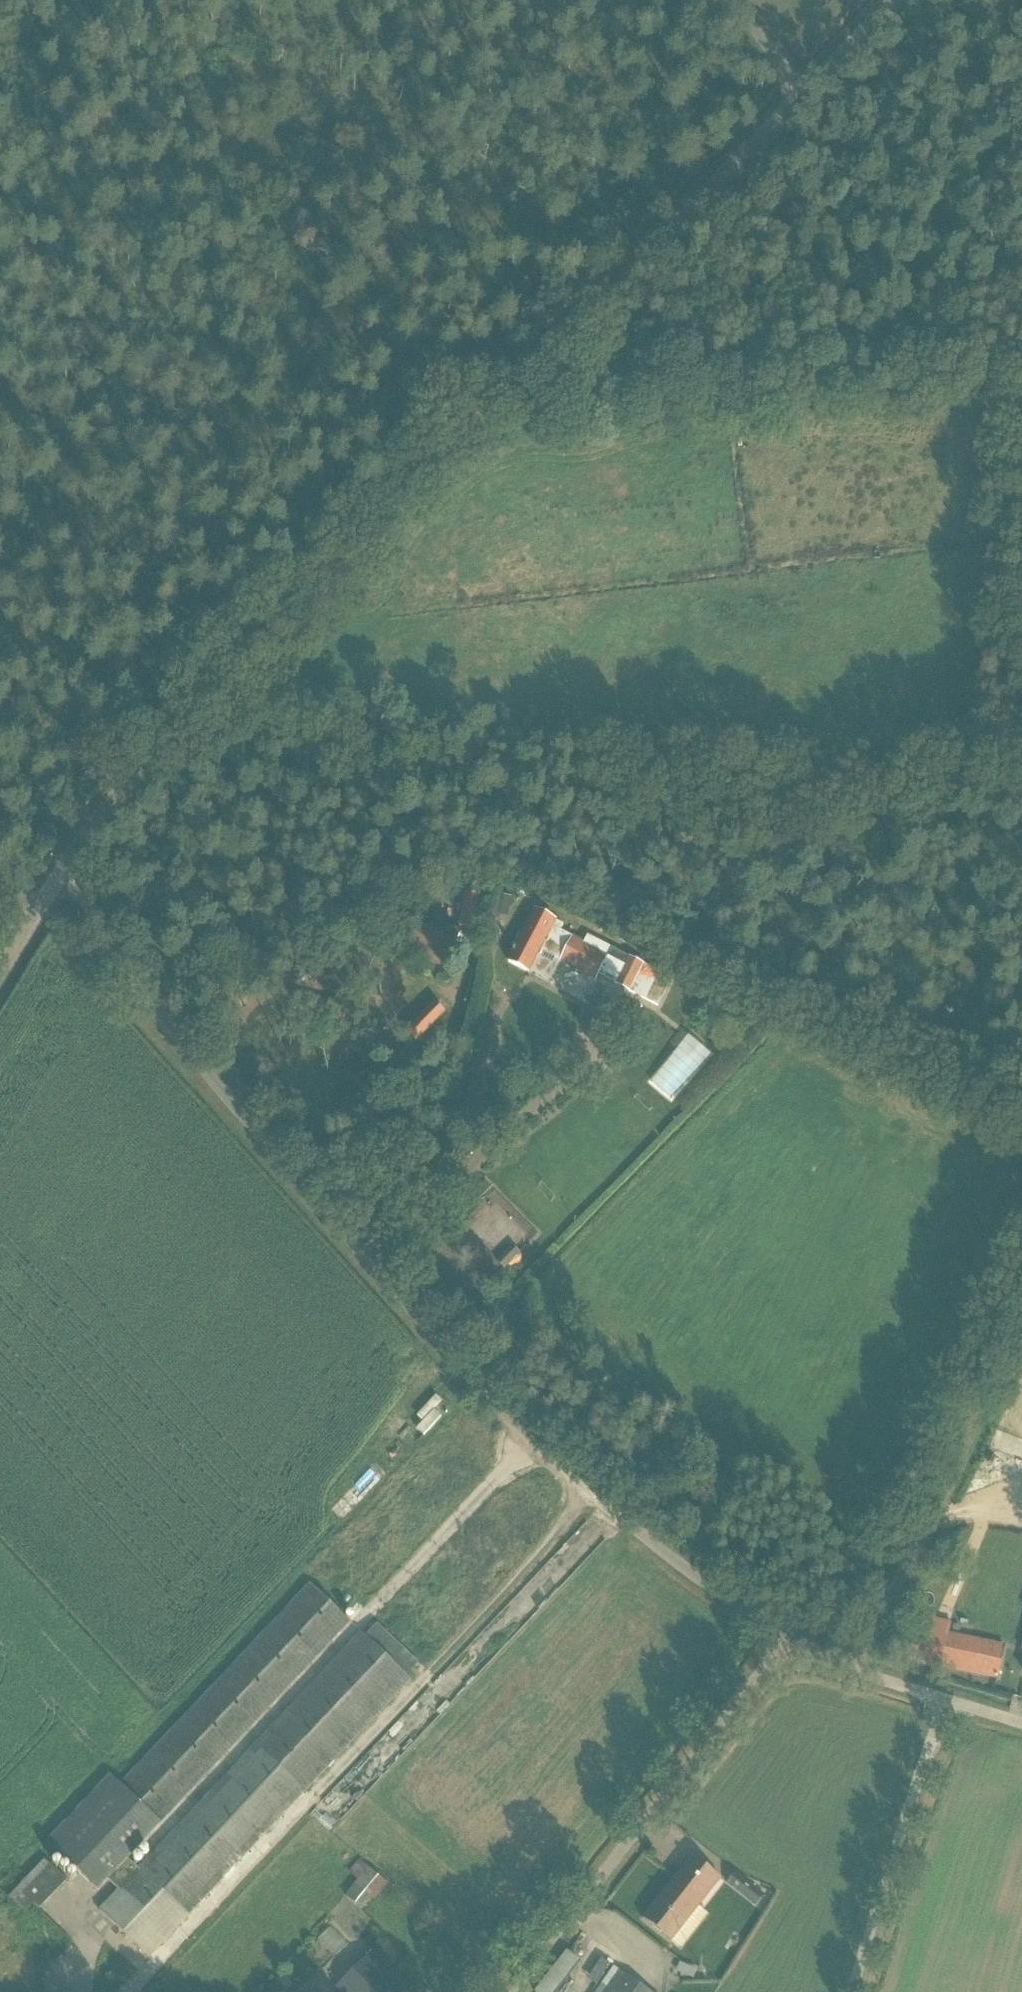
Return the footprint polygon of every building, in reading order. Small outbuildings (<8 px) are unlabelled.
[(598,978),(644,1003),(658,976),(630,962),(625,970),(606,961),(612,950),(589,937),(584,947),(552,931),(557,923),(535,911),(506,966),(528,978),(529,976),(549,987),(560,967),(594,985),(598,978)] [(408,952),(442,970),(460,935),(427,918),(408,952)] [(354,1486),(367,1498),(384,1479),(371,1467),(354,1486)] [(98,1913),(149,1960),(411,1683),(407,1679),(418,1666),(376,1627),(365,1639),(361,1635),(138,1872),(127,1862),(350,1626),(310,1586),(119,1787),(109,1777),(45,1845),(98,1893),(108,1882),(118,1892),(98,1913)] [(951,1624),(917,1618),(910,1661),(996,1681),(1004,1647),(949,1635),(951,1624)] [(642,1922),(671,1944),(720,1881),(692,1859),(642,1922)] [(67,1883),(44,1862),(8,1899),(25,1915),(33,1907),(39,1912),(67,1883)] [(357,1882),(368,1870),(358,1863),(348,1876),(357,1882)] [(371,1901),(374,1903),(387,1887),(368,1870),(357,1882),(345,1898),(361,1912),(371,1901)] [(725,1886),(755,1909),(764,1898),(734,1874),(725,1886)] [(337,1957),(347,1948),(330,1931),(321,1941),(337,1957)] [(580,1958),(564,1948),(536,1991),(559,1991),(580,1958)] [(336,1989),(338,1991),(410,1991),(374,1953),(336,1989)] [(597,1991),(646,1991),(613,1969),(597,1991)] [(284,1976),(265,1991),(285,1991),(292,1986),(284,1976)]
